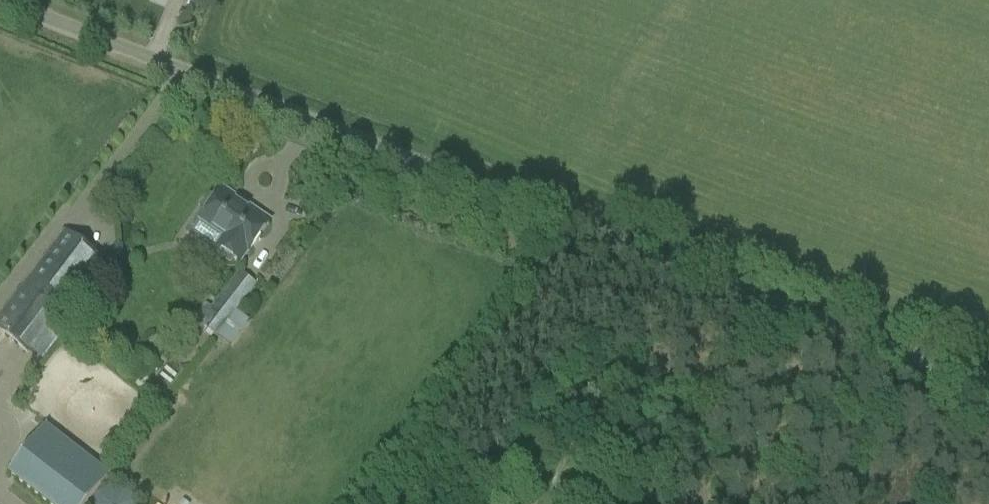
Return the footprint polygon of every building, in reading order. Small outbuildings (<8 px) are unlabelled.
[(269,224),(221,191),(214,200),(209,197),(200,210),(205,214),(199,222),(222,238),(215,249),(240,265),(247,255),(248,255),(258,241),(269,224)] [(66,234),(0,320),(0,333),(28,354),(29,351),(42,361),(70,325),(57,315),(59,313),(56,310),(96,258),(99,260),(100,259),(66,234)] [(206,303),(193,320),(214,337),(216,338),(256,285),(255,284),(239,272),(211,308),(206,303)] [(8,474),(47,503),(88,503),(110,476),(45,426),(8,474)]
